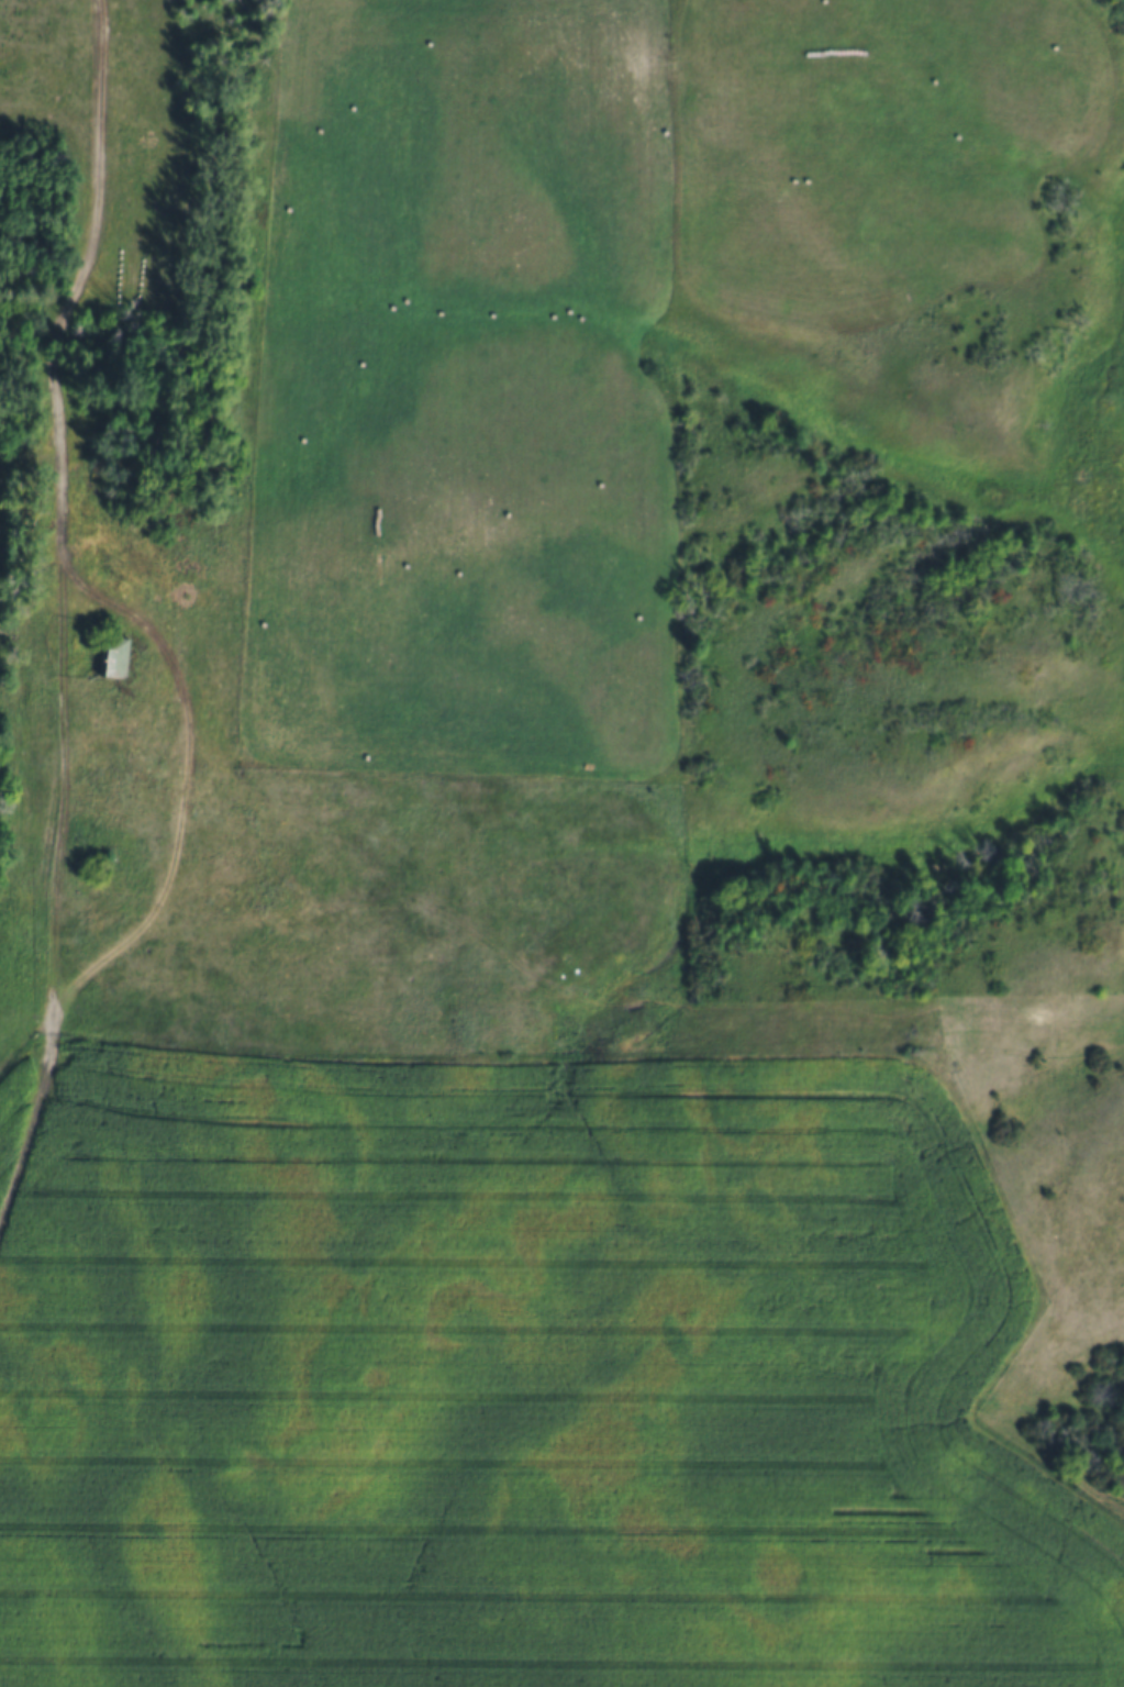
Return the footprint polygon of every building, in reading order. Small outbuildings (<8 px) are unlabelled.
[(125,639),(122,677),(98,675),(102,636),(125,639)]
